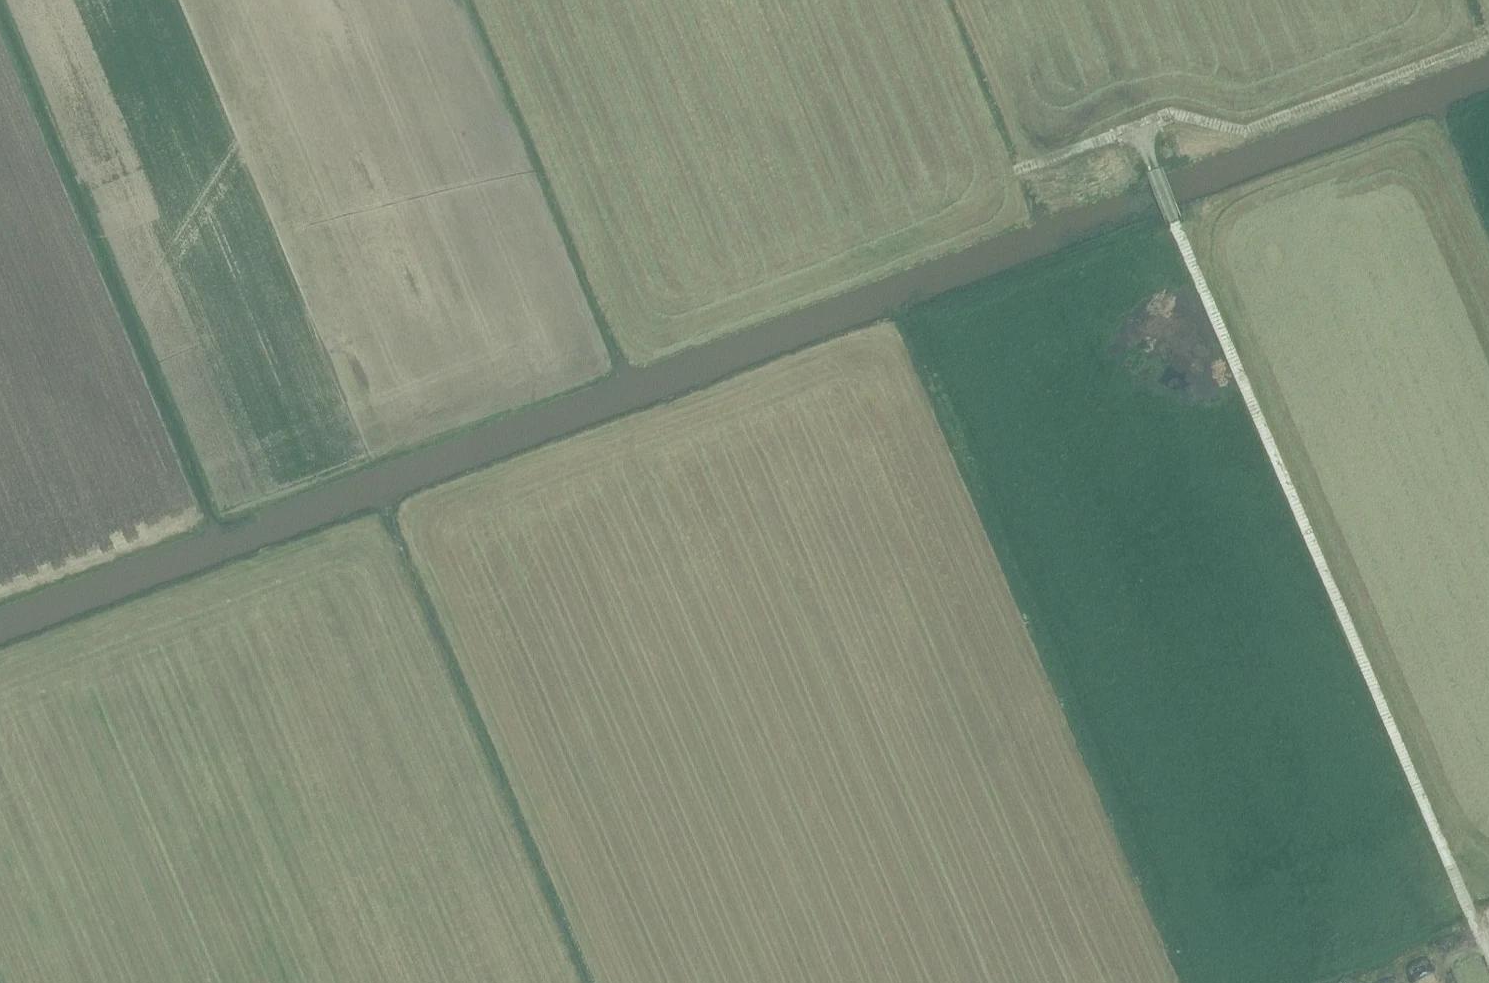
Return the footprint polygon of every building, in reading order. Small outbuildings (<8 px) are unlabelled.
[(1388,957),(1395,982),(1433,982),(1448,979),(1441,954),(1455,950),(1452,940),(1388,957)]
